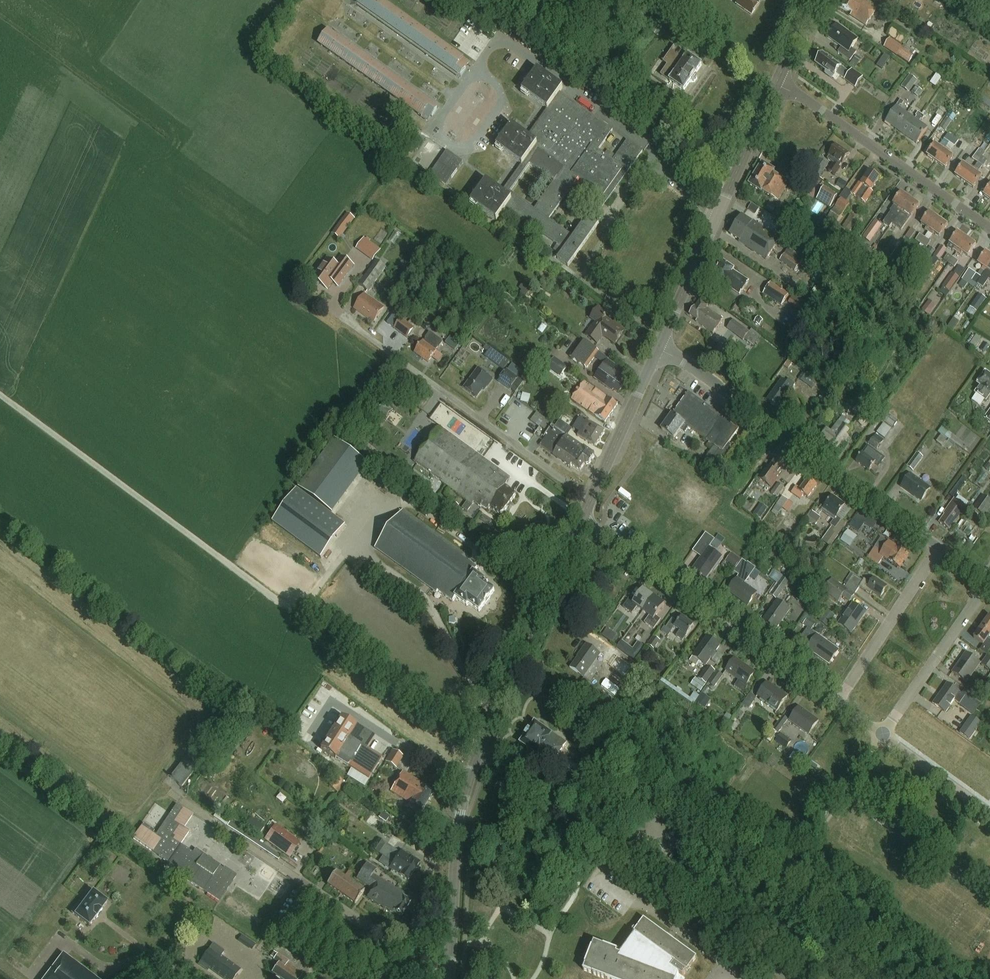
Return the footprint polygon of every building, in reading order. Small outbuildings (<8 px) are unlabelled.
[(385,0),(353,0),(461,77),(471,62),(466,58),(385,0)] [(736,4),(751,14),(759,2),(756,0),(739,0),(736,4)] [(867,0),(863,0),(862,0),(849,0),(844,8),(854,14),(853,16),(864,23),(867,25),(878,7),(875,5),(867,0)] [(910,34),(895,24),(887,34),(902,45),(910,34)] [(839,25),(830,38),(844,48),(840,53),(852,61),(858,52),(854,49),(860,40),(839,25)] [(441,107),(329,28),(319,43),(430,123),(441,107)] [(903,50),(890,40),(884,49),(897,58),(903,50)] [(696,74),(702,65),(676,46),(665,61),(670,65),(662,76),(684,91),(690,83),(694,83),(697,79),(696,74)] [(885,54),(877,66),(882,69),(890,58),(885,54)] [(849,75),(822,55),(815,65),(826,72),(825,76),(832,81),(836,75),(845,81),(845,82),(854,89),(861,79),(852,71),(849,75)] [(522,89),(547,107),(527,134),(512,124),(497,144),(523,163),(503,190),(488,180),(472,201),(498,219),(507,207),(564,249),(558,258),(568,265),(599,222),(589,214),(574,236),(549,218),(578,177),(608,199),(643,151),(627,140),(612,160),(598,149),(612,130),(559,91),(563,85),(538,67),(522,89)] [(931,83),(937,86),(944,75),(938,72),(931,83)] [(910,76),(901,88),(909,93),(917,81),(910,76)] [(917,87),(913,93),(919,97),(923,91),(917,87)] [(902,101),(887,122),(897,129),(908,114),(900,108),(902,106),(903,106),(905,103),(902,101)] [(908,114),(897,129),(908,137),(922,115),(919,113),(917,116),(918,117),(916,120),(908,114)] [(922,115),(908,137),(919,144),(929,129),(921,123),(922,120),(924,121),(926,118),(922,115)] [(952,128),(944,139),(951,144),(959,132),(952,128)] [(844,165),(851,155),(838,145),(831,155),(832,156),(829,159),(836,164),(830,172),(837,176),(842,168),(841,168),(843,164),(844,165)] [(946,151),(940,147),(936,145),(928,156),(938,162),(946,151)] [(978,162),(989,171),(989,154),(986,151),(985,153),(980,149),(973,159),(977,163),(978,162)] [(463,162),(447,150),(431,174),(446,185),(463,162)] [(947,169),(955,158),(946,151),(938,162),(947,169)] [(821,177),(829,165),(820,159),(812,171),(821,177)] [(780,201),(791,183),(775,174),(777,171),(764,163),(751,184),(764,192),(764,191),(780,201)] [(974,171),(969,167),(965,164),(957,176),(966,182),(974,171)] [(880,178),(870,171),(863,181),(861,180),(851,194),(865,203),(873,192),(871,190),(880,178)] [(975,189),(983,177),(974,171),(966,182),(975,189)] [(825,188),(817,199),(831,208),(838,196),(825,188)] [(892,225),(897,219),(901,214),(910,200),(901,194),(893,205),(894,206),(890,212),(891,213),(889,216),(888,216),(882,224),(889,228),(892,225)] [(842,199),(835,209),(844,214),(850,205),(842,199)] [(912,199),(903,212),(906,215),(908,213),(913,217),(921,205),(912,199)] [(844,214),(835,209),(829,217),(838,223),(844,214)] [(931,232),(940,219),(931,212),(923,224),(929,227),(927,229),(931,232)] [(859,221),(852,215),(843,227),(851,232),(859,221)] [(753,222),(744,216),(732,234),(742,241),(741,242),(768,260),(782,239),(781,238),(789,226),(776,218),(768,230),(754,221),(753,222)] [(875,219),(866,232),(875,238),(883,224),(875,219)] [(940,219),(931,232),(935,235),(936,233),(942,237),(950,225),(940,219)] [(913,228),(907,237),(911,240),(917,232),(913,228)] [(395,244),(401,234),(395,231),(389,241),(395,244)] [(959,252),(968,238),(959,232),(951,243),(957,247),(956,249),(959,252)] [(923,244),(927,238),(921,235),(917,241),(923,244)] [(381,250),(364,238),(356,249),(373,261),(381,250)] [(925,252),(932,242),(927,238),(923,244),(920,248),(925,252)] [(968,238),(959,252),(963,255),(965,253),(970,257),(978,245),(968,238)] [(794,244),(791,248),(806,259),(809,255),(794,244)] [(890,245),(883,255),(889,259),(896,249),(890,245)] [(948,250),(942,246),(935,256),(941,260),(948,250)] [(937,251),(931,247),(925,255),(931,259),(937,251)] [(791,248),(787,254),(802,265),(806,259),(791,248)] [(989,268),(989,254),(988,252),(980,263),(985,267),(979,276),(971,270),(964,279),(976,288),(979,284),(989,268)] [(802,265),(787,254),(782,261),(797,272),(802,265)] [(950,264),(955,258),(950,254),(945,261),(950,264)] [(323,262),(318,269),(319,270),(312,279),(328,291),(333,284),(339,288),(355,266),(341,256),(335,264),(327,258),(324,263),(323,262)] [(955,258),(950,264),(956,268),(960,262),(955,258)] [(369,291),(386,266),(376,259),(359,284),(369,291)] [(741,296),(751,282),(735,272),(736,269),(725,262),(719,270),(720,270),(715,278),(735,291),(733,294),(738,298),(740,295),(741,296)] [(979,284),(984,288),(989,280),(989,281),(989,268),(979,284)] [(950,292),(960,278),(953,274),(943,287),(950,292)] [(790,296),(771,284),(764,295),(782,307),(790,296)] [(374,322),(385,307),(366,294),(355,309),(374,322)] [(802,312),(808,303),(796,294),(790,304),(802,312)] [(979,294),(970,307),(977,312),(986,299),(979,294)] [(715,334),(723,323),(720,320),(721,318),(708,309),(710,307),(702,302),(698,309),(697,308),(692,315),(699,320),(698,322),(715,334)] [(933,308),(927,304),(922,310),(928,315),(933,308)] [(616,342),(625,329),(615,322),(614,323),(606,318),(608,314),(599,307),(591,317),(596,320),(593,325),(592,324),(586,333),(598,341),(603,333),(616,342)] [(739,350),(743,344),(754,329),(738,317),(729,329),(735,333),(728,342),(739,350)] [(402,319),(395,329),(408,338),(418,324),(412,319),(409,324),(402,319)] [(947,328),(952,332),(959,322),(954,319),(947,328)] [(754,329),(743,344),(747,347),(748,345),(754,350),(764,336),(754,329)] [(424,340),(416,352),(430,362),(438,350),(437,350),(439,347),(440,348),(444,341),(430,332),(426,338),(427,339),(425,341),(424,340)] [(449,337),(446,344),(457,348),(460,342),(449,337)] [(571,358),(586,369),(599,351),(583,340),(571,358)] [(985,342),(980,350),(985,353),(989,345),(985,342)] [(504,369),(510,361),(491,346),(485,355),(504,369)] [(567,368),(555,358),(547,368),(560,377),(567,368)] [(618,368),(608,360),(595,378),(605,386),(605,385),(612,391),(614,389),(619,393),(632,376),(619,367),(618,368)] [(493,380),(479,369),(465,388),(477,398),(487,385),(488,387),(493,380)] [(518,378),(508,371),(499,382),(510,391),(511,390),(516,394),(529,376),(523,371),(518,378)] [(814,388),(820,379),(808,372),(803,381),(814,388)] [(977,395),(988,402),(989,399),(989,376),(987,374),(979,385),(982,387),(977,395)] [(786,402),(798,384),(791,379),(788,383),(784,380),(774,395),(776,396),(772,402),(780,407),(784,401),(786,402)] [(606,423),(619,406),(587,383),(574,399),(606,423)] [(831,394),(826,390),(819,400),(825,404),(831,394)] [(529,403),(531,395),(523,393),(521,401),(529,403)] [(740,429),(689,393),(662,431),(676,440),(682,431),(685,433),(689,427),(710,442),(707,446),(708,446),(707,447),(711,450),(705,459),(717,468),(727,454),(728,456),(734,447),(729,443),(740,429)] [(377,413),(390,421),(396,410),(383,402),(377,413)] [(861,402),(854,411),(858,415),(865,406),(861,402)] [(439,405),(431,418),(441,424),(446,415),(449,417),(452,412),(439,405)] [(859,417),(856,422),(863,427),(866,422),(874,412),(867,407),(859,417)] [(540,428),(545,420),(537,413),(531,421),(540,428)] [(894,429),(899,422),(889,415),(884,422),(886,423),(894,429)] [(596,445),(604,431),(587,420),(578,435),(596,445)] [(843,453),(856,433),(840,422),(833,432),(829,429),(824,436),(833,443),(831,445),(843,453)] [(885,423),(878,432),(886,438),(893,429),(885,423)] [(512,477),(507,473),(442,425),(415,462),(469,501),(463,509),(467,512),(474,503),(481,508),(482,506),(489,511),(492,507),(503,515),(517,496),(507,488),(512,477)] [(541,445),(571,467),(574,464),(581,470),(587,462),(587,463),(587,464),(590,463),(595,455),(594,453),(585,447),(553,425),(543,438),(545,439),(541,445)] [(879,450),(885,442),(877,435),(870,444),(879,450)] [(299,489),(332,514),(371,462),(338,438),(299,489)] [(476,447),(486,453),(490,446),(480,441),(476,447)] [(856,461),(869,471),(875,464),(879,467),(885,458),(867,446),(856,461)] [(925,458),(919,453),(909,467),(915,471),(925,458)] [(767,466),(758,479),(772,488),(779,479),(778,478),(779,475),(788,464),(778,456),(769,468),(767,466)] [(715,467),(708,461),(704,466),(711,471),(715,467)] [(924,502),(932,490),(912,475),(904,487),(924,502)] [(810,499),(819,485),(810,479),(802,490),(798,487),(793,494),(802,500),(805,496),(810,499)] [(786,488),(780,483),(773,494),(779,498),(786,488)] [(273,523),(322,559),(346,526),(297,490),(273,523)] [(790,505),(792,501),(786,496),(775,512),(781,516),(786,509),(790,512),(793,508),(790,505)] [(832,527),(825,538),(822,541),(830,547),(832,544),(838,536),(837,535),(839,532),(840,532),(846,523),(838,518),(848,505),(836,496),(826,510),(836,517),(830,525),(832,527)] [(983,496),(974,509),(984,516),(989,508),(989,501),(983,496)] [(960,521),(969,508),(957,500),(947,514),(948,515),(942,524),(952,530),(958,520),(960,521)] [(461,506),(456,502),(452,507),(457,511),(461,506)] [(767,509),(761,504),(754,514),(760,519),(767,509)] [(480,612),(495,592),(485,585),(486,582),(476,575),(480,569),(470,562),(472,559),(403,510),(375,549),(437,593),(438,591),(454,602),(456,598),(468,607),(469,604),(480,612)] [(821,518),(813,512),(809,517),(817,523),(821,518)] [(858,515),(851,524),(860,530),(867,521),(858,515)] [(849,529),(841,539),(851,546),(858,536),(849,529)] [(718,540),(709,533),(708,535),(706,538),(696,551),(704,558),(695,570),(708,579),(724,557),(711,548),(718,540)] [(878,546),(870,557),(880,565),(886,557),(891,560),(902,568),(911,555),(900,547),(900,548),(892,542),(885,551),(878,546)] [(747,584),(759,568),(751,562),(750,564),(745,560),(737,572),(741,575),(730,591),(750,605),(759,593),(747,584)] [(780,584),(784,577),(776,570),(769,579),(778,585),(779,583),(780,584)] [(851,573),(844,583),(847,585),(845,587),(855,594),(860,586),(872,595),(874,592),(883,597),(890,587),(876,578),(872,584),(864,579),(864,581),(854,575),(851,573)] [(779,583),(778,585),(780,586),(773,596),(779,599),(785,590),(786,590),(792,582),(784,577),(780,584),(779,583)] [(850,602),(855,594),(845,587),(832,578),(824,590),(839,601),(842,596),(850,602)] [(645,612),(656,597),(645,589),(637,601),(632,598),(625,607),(634,614),(639,607),(645,612)] [(656,597),(645,612),(651,616),(646,623),(656,630),(663,620),(658,617),(667,604),(656,597)] [(780,601),(765,621),(772,625),(770,628),(775,631),(777,629),(778,630),(793,610),(780,601)] [(854,633),(868,613),(855,604),(841,625),(854,633)] [(827,627),(835,616),(827,610),(819,621),(827,627)] [(817,635),(810,630),(816,622),(808,616),(801,625),(808,630),(801,639),(811,645),(808,649),(830,665),(840,651),(817,635)] [(667,627),(664,631),(671,636),(677,627),(681,630),(676,636),(683,641),(688,635),(689,636),(696,626),(684,617),(679,623),(674,620),(668,628),(667,627)] [(982,627),(974,638),(984,645),(988,639),(989,640),(989,633),(982,627)] [(607,629),(602,636),(612,643),(617,636),(607,629)] [(654,649),(660,640),(654,636),(648,645),(654,649)] [(709,637),(691,662),(697,665),(700,660),(708,666),(713,658),(715,659),(718,654),(717,653),(722,646),(709,637)] [(633,649),(623,640),(617,648),(634,662),(646,648),(638,642),(633,649)] [(571,668),(585,678),(603,655),(589,645),(571,668)] [(981,665),(983,663),(982,663),(969,653),(955,673),(969,683),(981,665)] [(622,654),(614,664),(635,679),(642,669),(622,654)] [(987,656),(982,663),(983,663),(981,665),(989,671),(989,658),(987,656)] [(756,672),(735,657),(725,671),(739,681),(734,686),(743,693),(748,686),(747,685),(756,672)] [(709,684),(710,683),(719,671),(711,666),(702,679),(709,684)] [(716,687),(725,676),(719,671),(710,683),(716,687)] [(702,679),(700,677),(694,684),(704,691),(709,684),(702,679)] [(780,710),(789,697),(769,682),(759,695),(780,710)] [(947,683),(932,704),(946,713),(955,701),(960,704),(965,697),(973,702),(977,697),(965,689),(962,693),(947,683)] [(706,707),(711,700),(702,693),(697,700),(706,707)] [(751,708),(759,697),(752,693),(745,704),(751,708)] [(800,707),(791,720),(811,735),(820,721),(800,707)] [(785,716),(775,730),(780,733),(790,720),(785,716)] [(970,740),(981,723),(971,716),(960,733),(970,740)] [(340,718),(321,748),(352,768),(349,773),(366,784),(381,759),(366,750),(373,739),(340,718)] [(528,736),(523,744),(532,750),(528,756),(536,761),(539,756),(553,766),(568,743),(555,734),(537,722),(532,730),(531,730),(527,735),(528,736)] [(794,742),(784,734),(778,742),(789,750),(794,742)] [(606,750),(599,758),(609,766),(615,758),(606,750)] [(393,751),(386,762),(397,769),(404,758),(393,751)] [(800,767),(805,760),(794,752),(789,759),(800,767)] [(189,755),(170,778),(182,787),(200,764),(189,755)] [(774,767),(779,759),(773,755),(767,763),(774,767)] [(419,814),(432,793),(421,786),(422,784),(403,771),(390,791),(410,803),(408,807),(419,814)] [(344,781),(337,776),(326,790),(332,795),(335,791),(338,793),(345,784),(343,782),(344,781)] [(190,832),(185,829),(193,816),(192,816),(176,805),(172,811),(171,812),(168,818),(166,817),(169,813),(167,812),(156,805),(146,821),(158,829),(163,821),(165,822),(156,836),(149,831),(151,828),(144,824),(134,839),(171,864),(167,869),(219,903),(237,876),(236,876),(224,868),(223,871),(221,869),(194,850),(192,853),(181,845),(190,832)] [(384,811),(380,818),(387,821),(390,815),(384,811)] [(265,827),(251,818),(246,825),(260,834),(265,827)] [(233,830),(236,826),(230,822),(227,826),(233,830)] [(299,841),(275,823),(264,838),(289,856),(299,841)] [(417,870),(419,867),(416,863),(399,851),(398,853),(379,841),(373,850),(391,862),(388,867),(407,880),(413,870),(417,870)] [(401,918),(411,903),(403,898),(405,895),(372,873),(375,869),(365,863),(355,879),(369,888),(367,891),(370,893),(367,898),(392,914),(393,912),(401,918)] [(354,905),(363,891),(336,872),(326,885),(354,905)] [(90,889),(72,913),(90,927),(96,919),(97,919),(103,912),(102,911),(108,902),(93,891),(92,891),(90,889)] [(585,971),(595,974),(595,975),(606,978),(680,978),(681,975),(685,978),(689,972),(699,958),(675,940),(646,919),(635,934),(637,936),(624,953),(623,955),(619,954),(620,951),(606,946),(596,943),(594,948),(593,950),(591,949),(586,963),(588,963),(587,965),(585,971)] [(239,971),(217,955),(219,953),(213,948),(211,952),(207,950),(199,962),(202,964),(199,968),(205,972),(207,969),(221,978),(233,978),(239,971)] [(63,954),(44,978),(97,978),(63,954)] [(302,975),(288,964),(289,962),(278,954),(274,960),(279,963),(272,973),(280,978),(299,978),(302,975)]
